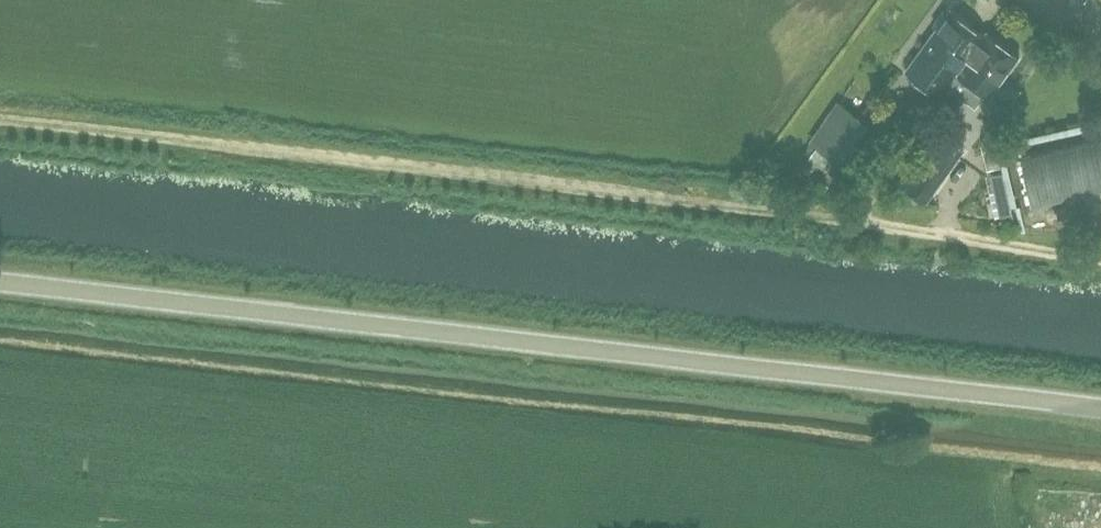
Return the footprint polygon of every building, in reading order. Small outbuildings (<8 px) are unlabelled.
[(937,27),(906,71),(930,88),(932,89),(933,88),(942,95),(945,97),(953,85),(950,83),(985,34),(950,9),(946,14),(943,11),(933,25),(937,27)] [(987,31),(985,34),(950,83),(953,85),(978,103),(985,92),(990,95),(1019,54),(987,31)] [(837,101),(810,139),(815,142),(849,165),(875,127),(854,113),(842,105),(837,101)] [(937,131),(916,161),(938,177),(959,147),(937,131)] [(1022,155),(1033,203),(1100,188),(1100,137),(1022,155)]
